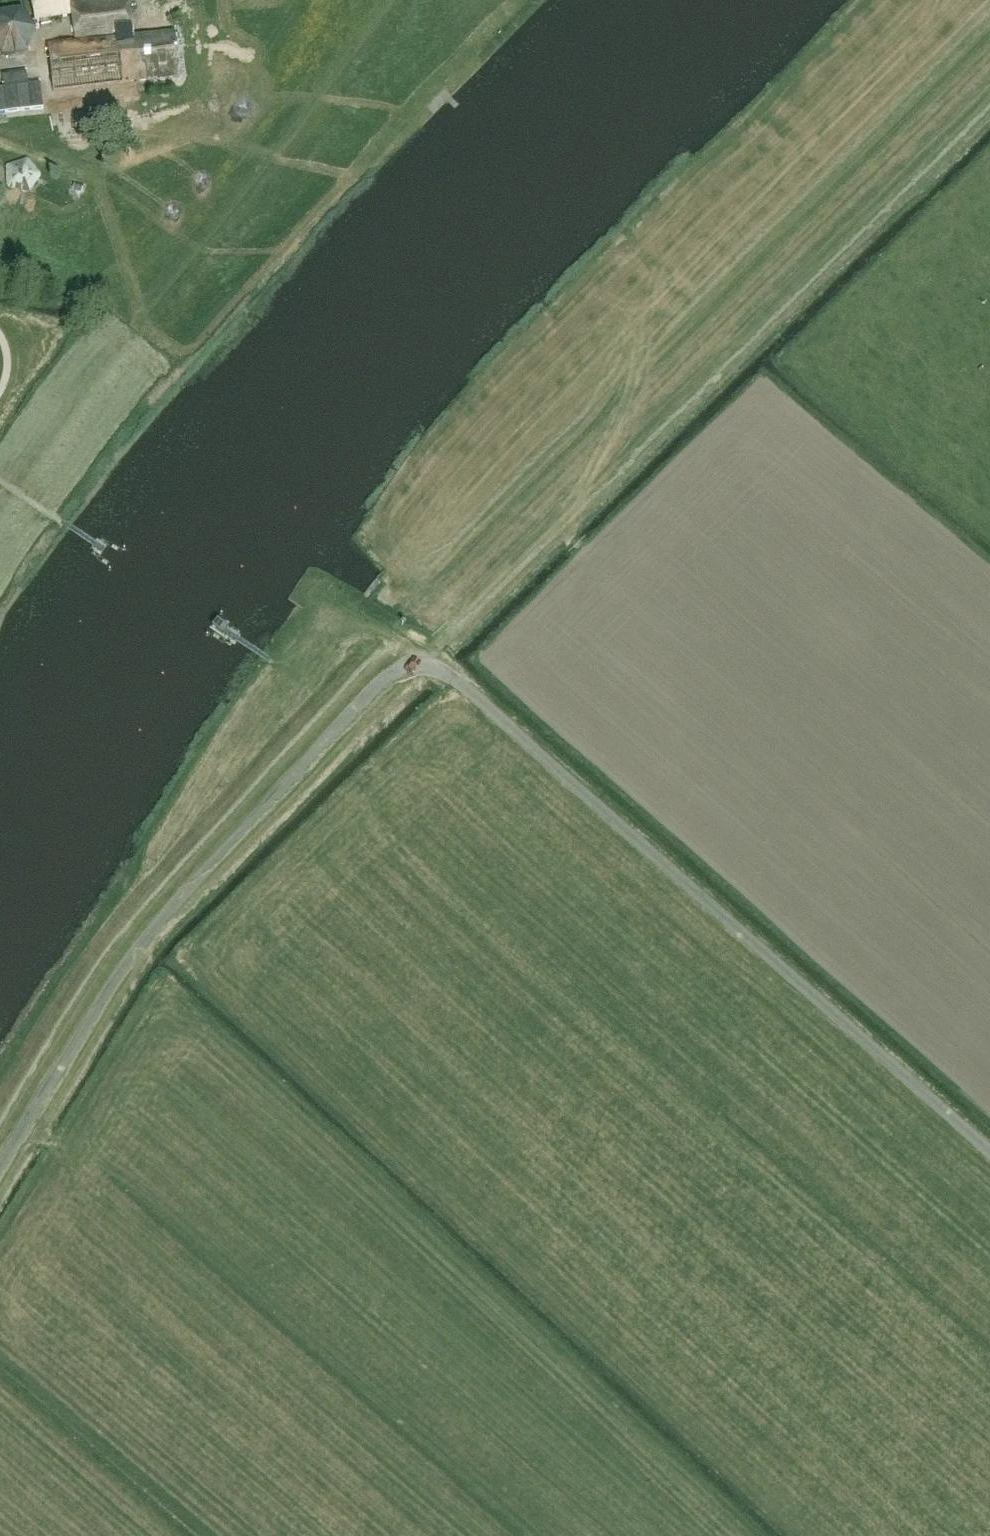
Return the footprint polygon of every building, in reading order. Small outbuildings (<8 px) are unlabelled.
[(36,20),(69,16),(67,0),(33,0),(36,20)] [(174,31),(132,36),(128,0),(108,0),(71,4),(76,43),(47,46),(53,91),(179,76),(174,31)] [(3,88),(0,89),(0,113),(43,108),(40,84),(28,85),(26,73),(2,76),(3,88)]
